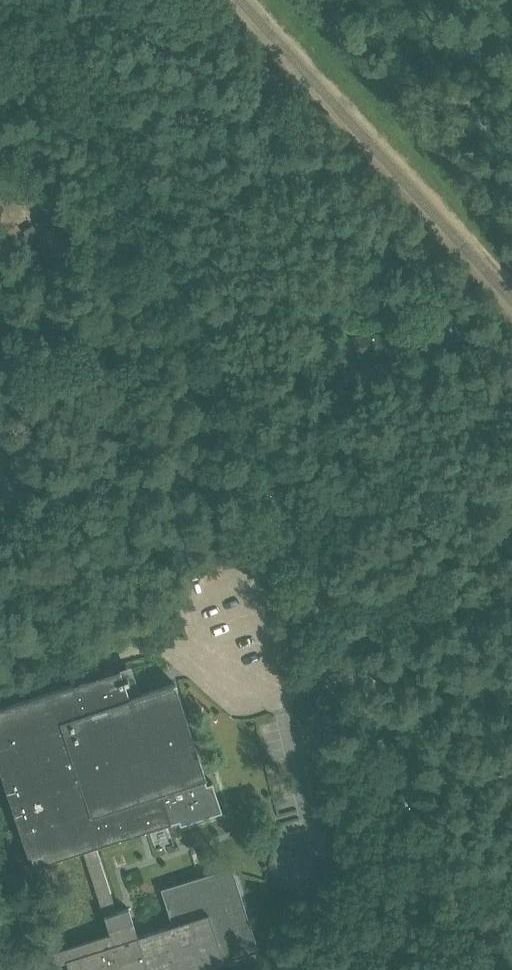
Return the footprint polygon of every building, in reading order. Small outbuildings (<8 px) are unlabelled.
[(390,332),(343,340),(346,357),(370,353),(372,360),(394,357),(390,332)] [(170,822),(178,819),(179,824),(221,810),(211,781),(205,782),(203,776),(174,682),(128,696),(119,668),(0,706),(0,772),(29,865),(82,849),(104,915),(109,931),(20,961),(13,962),(12,961),(2,963),(1,958),(0,959),(0,969),(30,969),(66,959),(70,969),(192,969),(224,960),(258,949),(231,867),(160,889),(171,924),(137,935),(128,906),(116,911),(95,845),(170,822)]
